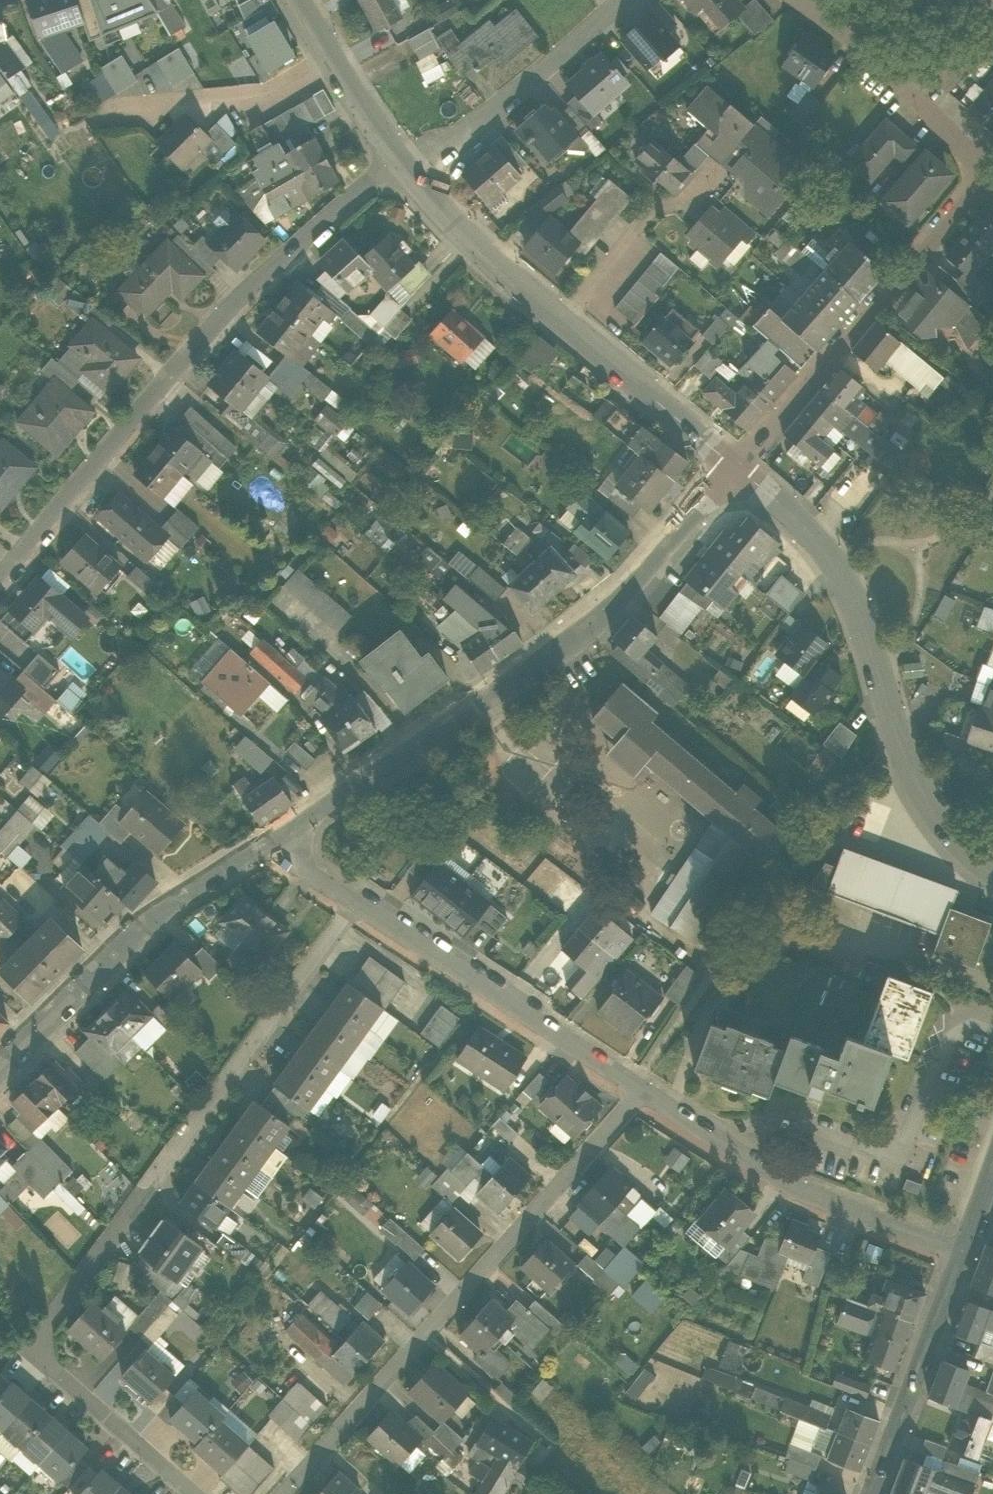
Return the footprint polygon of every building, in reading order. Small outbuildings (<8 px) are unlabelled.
[(39,39),(53,34),(64,30),(84,24),(85,24),(77,0),(29,0),(27,1),(39,39)] [(85,24),(84,24),(90,41),(102,36),(90,0),(77,0),(85,24)] [(102,36),(144,19),(158,13),(158,12),(149,0),(90,0),(102,36)] [(163,0),(149,0),(158,12),(167,5),(163,0)] [(209,15),(221,9),(217,0),(201,0),(209,15)] [(239,4),(243,13),(245,19),(252,15),(263,9),(258,0),(246,0),(239,4)] [(269,19),(279,13),(272,0),(258,0),(263,9),(269,19)] [(376,31),(402,17),(393,0),(359,0),(376,31)] [(725,26),(738,14),(744,9),(737,0),(686,0),(697,13),(707,4),(725,26)] [(755,34),(773,20),(756,0),(754,0),(744,9),(738,14),(755,34)] [(158,13),(171,35),(182,29),(186,26),(170,2),(168,3),(167,5),(158,12),(158,13)] [(653,16),(667,32),(676,24),(658,4),(647,13),(649,15),(651,17),(653,16)] [(473,64),(477,69),(495,54),(503,63),(536,36),(516,12),(494,29),(489,23),(461,46),(460,47),(473,64)] [(649,15),(638,25),(640,27),(651,17),(649,15)] [(622,39),(648,69),(661,57),(664,60),(664,61),(667,59),(666,58),(679,47),(667,32),(653,16),(651,17),(640,27),(638,25),(622,39)] [(244,30),(249,38),(271,25),(267,17),(244,30)] [(144,19),(102,36),(106,45),(148,28),(144,19)] [(293,56),(277,29),(274,30),(271,25),(249,38),(268,70),(293,56)] [(408,40),(420,60),(441,49),(429,28),(408,40)] [(185,35),(182,29),(171,35),(175,41),(185,35)] [(83,61),(64,30),(53,34),(75,66),(83,61)] [(451,60),(462,73),(473,64),(460,47),(461,46),(450,31),(437,40),(441,45),(451,60)] [(75,66),(53,34),(39,39),(63,73),(75,66)] [(802,78),(814,87),(834,58),(821,48),(822,47),(805,35),(784,66),(802,78)] [(1,40),(0,41),(0,68),(9,79),(22,70),(4,46),(1,40)] [(835,56),(822,47),(821,48),(834,58),(835,56)] [(173,86),(194,73),(179,48),(158,61),(172,83),(173,86)] [(102,70),(114,89),(117,94),(138,80),(122,55),(101,68),(102,70)] [(577,94),(593,112),(594,111),(626,83),(603,56),(569,85),(577,94)] [(650,71),(664,60),(661,57),(648,69),(650,71)] [(172,83),(158,61),(147,67),(161,90),(172,83)] [(8,79),(15,90),(29,81),(22,70),(9,79),(8,79)] [(83,82),(95,100),(114,89),(102,70),(83,82)] [(809,93),(814,87),(802,78),(789,98),(798,104),(808,92),(809,93)] [(992,132),(992,81),(984,92),(975,84),(960,102),(969,110),(968,111),(992,132)] [(717,145),(728,154),(735,146),(753,125),(708,86),(687,110),(708,129),(700,139),(713,150),(717,145)] [(313,95),(325,116),(335,110),(323,89),(313,95)] [(791,113),(803,124),(820,103),(809,93),(808,92),(798,104),(791,113)] [(567,103),(569,106),(590,130),(591,131),(602,121),(594,111),(593,112),(577,94),(567,103)] [(313,95),(303,101),(315,121),(325,116),(313,95)] [(307,126),(315,121),(303,101),(293,107),(304,128),(307,126)] [(581,138),(590,130),(569,106),(559,115),(562,120),(576,136),(578,134),(581,138)] [(294,134),(304,128),(293,107),(292,107),(282,113),(294,134)] [(549,159),(565,145),(576,136),(562,120),(559,115),(555,119),(550,114),(544,107),(517,131),(529,144),(533,140),(549,159)] [(554,110),(550,114),(555,119),(559,115),(554,110)] [(284,140),(294,134),(282,113),(272,119),(284,140)] [(158,144),(182,168),(210,140),(210,139),(205,134),(187,115),(158,144)] [(761,116),(753,125),(735,146),(745,155),(763,134),(771,141),(779,131),(761,116)] [(279,142),(284,140),(272,119),(261,125),(274,146),(279,142)] [(849,163),(870,181),(886,163),(884,161),(892,151),(905,163),(918,148),(886,120),(849,163)] [(210,140),(225,156),(236,144),(216,123),(205,134),(210,139),(210,140)] [(263,152),(274,146),(261,125),(251,131),(263,152)] [(314,138),(307,126),(304,128),(294,134),(284,140),(279,142),(286,153),(314,138)] [(605,148),(591,131),(590,130),(581,138),(589,147),(596,156),(605,148)] [(578,134),(576,136),(565,145),(568,149),(585,151),(589,147),(581,138),(578,134)] [(750,199),(768,214),(806,170),(771,141),(763,134),(745,155),(736,166),(748,176),(750,199)] [(495,147),(509,164),(519,155),(504,138),(502,135),(491,144),(494,148),(495,147)] [(314,138),(286,153),(284,154),(288,163),(258,180),(266,193),(327,159),(315,137),(314,138)] [(713,150),(700,139),(679,162),(693,174),(709,155),(720,164),(728,154),(717,145),(713,150)] [(636,162),(675,195),(693,174),(679,162),(654,141),(650,146),(649,145),(640,146),(639,148),(639,157),(640,158),(636,162)] [(253,171),(258,180),(288,163),(284,154),(286,153),(279,142),(274,146),(263,152),(253,158),(259,169),(253,171)] [(462,175),(484,200),(497,189),(501,193),(521,176),(515,170),(509,164),(495,147),(494,148),(462,175)] [(874,197),(908,226),(922,210),(920,208),(932,193),(935,195),(949,179),(932,164),(936,159),(925,150),(896,184),(890,179),(874,197)] [(525,162),(519,155),(509,164),(515,170),(525,162)] [(248,161),(253,171),(259,169),(253,158),(248,161)] [(339,180),(327,159),(266,193),(272,204),(269,206),(275,218),(309,198),(339,180)] [(953,174),(936,159),(932,164),(949,179),(953,174)] [(612,185),(570,235),(579,242),(572,251),(580,257),(629,199),(627,198),(625,201),(611,188),(613,186),(612,185)] [(539,201),(548,213),(567,198),(558,187),(551,192),(539,201)] [(488,205),(501,193),(497,189),(484,200),(488,205)] [(922,210),(935,195),(932,193),(920,208),(922,210)] [(740,236),(747,242),(753,234),(755,232),(728,208),(720,218),(741,235),(740,236)] [(966,232),(990,252),(992,248),(992,216),(985,209),(966,232)] [(702,244),(698,248),(710,259),(716,264),(724,256),(740,236),(741,235),(720,218),(712,210),(691,235),(702,244)] [(223,256),(236,269),(264,240),(237,214),(220,232),(210,242),(209,243),(223,256)] [(556,271),(572,251),(579,242),(570,235),(549,217),(525,246),(541,259),(541,258),(556,271)] [(213,225),(203,236),(210,242),(220,232),(213,225)] [(970,276),(990,252),(966,232),(946,256),(965,272),(970,276)] [(751,245),(754,248),(761,240),(753,234),(747,242),(751,245)] [(192,247),(198,253),(190,262),(204,275),(203,276),(208,281),(217,271),(212,267),(223,256),(209,243),(210,242),(203,236),(192,247)] [(328,269),(348,292),(371,271),(387,290),(393,285),(415,266),(388,236),(361,259),(344,241),(321,262),(328,269)] [(740,236),(724,256),(734,265),(751,245),(747,242),(740,236)] [(813,239),(802,252),(810,260),(824,271),(831,263),(826,258),(830,253),(813,239)] [(118,291),(145,317),(166,295),(163,293),(170,286),(173,288),(182,298),(203,276),(204,275),(190,262),(168,240),(118,291)] [(803,271),(815,281),(824,271),(810,260),(802,252),(787,240),(775,254),(800,275),(803,271)] [(824,271),(858,302),(884,272),(850,242),(840,253),(835,248),(830,253),(826,258),(831,263),(824,271)] [(702,268),(710,259),(698,248),(690,257),(702,268)] [(660,252),(653,261),(671,277),(679,267),(660,252)] [(653,261),(645,270),(664,286),(671,277),(653,261)] [(393,285),(405,297),(426,279),(415,266),(393,285)] [(318,279),(340,299),(348,292),(328,269),(318,279)] [(645,270),(637,280),(656,295),(664,286),(645,270)] [(815,281),(801,298),(819,313),(823,308),(839,323),(858,302),(824,271),(815,281)] [(942,284),(950,274),(947,272),(939,282),(942,284)] [(965,272),(958,281),(978,297),(985,288),(970,276),(965,272)] [(956,326),(964,342),(984,318),(974,310),(970,307),(942,284),(939,282),(929,274),(931,285),(931,292),(924,293),(921,286),(917,274),(913,279),(912,278),(887,309),(921,337),(934,335),(934,328),(933,323),(953,321),(956,326)] [(970,307),(978,297),(958,281),(950,274),(942,284),(970,307)] [(637,280),(630,289),(648,304),(656,295),(637,280)] [(297,283),(277,309),(310,335),(319,323),(315,320),(325,306),(297,283)] [(163,293),(166,295),(173,288),(170,286),(163,293)] [(630,289),(622,298),(641,313),(648,304),(630,289)] [(93,321),(105,330),(113,321),(75,290),(66,300),(92,322),(93,321)] [(412,319),(402,310),(387,297),(371,317),(384,329),(385,330),(395,339),(412,319)] [(970,307),(974,310),(982,301),(978,297),(970,307)] [(633,322),(641,313),(622,298),(615,307),(633,322)] [(801,298),(782,319),(816,350),(839,323),(823,308),(819,313),(801,298)] [(315,320),(319,323),(329,309),(325,306),(315,320)] [(816,350),(782,319),(769,307),(768,308),(752,326),(767,339),(778,348),(801,367),(816,350)] [(657,354),(670,365),(699,330),(671,308),(643,342),(644,343),(645,341),(658,352),(657,354)] [(291,358),(310,335),(277,309),(258,332),(291,358)] [(341,320),(362,339),(372,328),(365,322),(350,309),(341,320)] [(431,335),(461,362),(463,359),(483,337),(454,310),(431,335)] [(702,335),(713,344),(729,326),(730,326),(718,316),(702,335)] [(740,336),(748,326),(737,317),(730,326),(729,326),(740,336)] [(984,318),(964,342),(970,353),(992,332),(992,325),(984,318)] [(92,322),(73,345),(88,358),(88,357),(94,361),(86,371),(109,390),(110,391),(138,358),(105,330),(93,321),(92,322)] [(852,352),(876,371),(888,356),(900,341),(876,322),(852,352)] [(536,335),(522,361),(545,373),(559,348),(536,335)] [(463,359),(474,369),(494,346),(483,337),(463,359)] [(767,339),(755,353),(765,362),(772,353),(773,354),(778,348),(767,339)] [(644,343),(657,354),(658,352),(645,341),(644,343)] [(892,366),(919,389),(934,370),(900,341),(888,356),(895,362),(892,366)] [(86,370),(86,371),(94,361),(88,357),(88,358),(73,345),(58,362),(78,379),(86,370)] [(694,364),(710,378),(722,363),(707,350),(694,364)] [(231,402),(241,410),(242,409),(258,389),(268,377),(237,351),(210,384),(231,402)] [(738,372),(748,381),(772,402),(796,373),(773,354),(772,353),(765,362),(755,353),(738,372)] [(55,379),(69,392),(78,380),(78,379),(58,362),(52,358),(42,370),(54,381),(55,379)] [(839,367),(821,390),(846,409),(854,399),(864,387),(839,367)] [(101,399),(109,390),(86,371),(86,370),(78,379),(78,380),(101,399)] [(300,382),(323,400),(332,389),(309,371),(300,382)] [(747,431),(772,402),(748,381),(736,396),(715,377),(703,391),(722,408),(721,408),(747,431)] [(20,422),(56,453),(78,426),(80,428),(93,412),(69,392),(55,379),(54,381),(45,391),(50,395),(38,409),(33,406),(20,422)] [(485,397),(494,405),(505,392),(496,385),(485,397)] [(242,409),(250,416),(266,396),(258,389),(242,409)] [(853,415),(846,409),(821,390),(820,390),(798,417),(811,428),(814,424),(825,435),(833,426),(839,431),(853,415)] [(50,395),(45,391),(33,406),(38,409),(50,395)] [(592,416),(613,433),(622,422),(629,416),(607,399),(592,416)] [(846,409),(853,415),(867,426),(876,416),(875,416),(854,399),(846,409)] [(221,414),(239,430),(251,416),(250,416),(242,409),(241,410),(231,402),(221,414)] [(867,426),(876,433),(888,419),(879,411),(875,416),(876,416),(867,426)] [(876,433),(867,426),(853,415),(839,431),(843,434),(847,429),(873,450),(874,451),(884,439),(876,433)] [(239,430),(258,446),(270,432),(251,416),(239,430)] [(627,444),(642,426),(629,416),(622,422),(613,433),(627,444)] [(820,441),(825,435),(814,424),(811,428),(798,417),(783,434),(828,472),(842,456),(824,442),(823,444),(820,441)] [(201,451),(216,463),(224,454),(183,418),(174,428),(201,451)] [(641,455),(674,479),(688,461),(664,442),(663,442),(642,426),(627,444),(641,455)] [(174,428),(155,451),(182,474),(201,451),(174,428)] [(278,439),(270,432),(258,446),(267,453),(278,439)] [(865,460),(890,479),(907,457),(884,439),(874,451),(873,450),(865,460)] [(11,493),(10,492),(21,479),(24,482),(36,467),(3,440),(0,444),(0,507),(11,493)] [(346,486),(360,462),(325,442),(311,466),(346,486)] [(162,497),(182,474),(155,451),(135,474),(162,497)] [(642,506),(649,511),(674,479),(641,455),(634,464),(617,487),(621,490),(642,506)] [(608,498),(612,501),(621,490),(617,487),(608,498)] [(612,501),(633,518),(642,506),(621,490),(612,501)] [(99,516),(147,559),(166,537),(167,536),(159,529),(118,494),(99,516)] [(572,510),(583,520),(586,517),(596,525),(606,513),(596,504),(596,505),(584,495),(580,495),(572,505),(572,510)] [(178,508),(167,520),(188,539),(199,527),(178,508)] [(629,532),(606,513),(596,525),(586,517),(583,520),(575,529),(585,538),(607,557),(629,532)] [(722,532),(709,549),(740,574),(752,560),(760,566),(777,546),(779,543),(748,518),(730,539),(722,532)] [(179,549),(188,539),(167,520),(159,529),(167,536),(166,537),(179,549)] [(277,552),(291,535),(281,526),(267,543),(277,552)] [(503,544),(519,557),(531,567),(538,560),(527,551),(537,541),(518,528),(503,544)] [(60,559),(97,592),(119,568),(82,535),(60,559)] [(568,557),(589,573),(598,561),(577,545),(568,557)] [(752,560),(740,574),(752,584),(781,549),(777,546),(760,566),(752,560)] [(456,586),(458,588),(467,578),(429,547),(420,558),(445,579),(454,588),(456,586)] [(538,560),(531,567),(554,594),(566,583),(565,582),(574,574),(552,549),(538,560)] [(731,586),(740,574),(709,549),(685,578),(688,581),(701,592),(703,590),(714,599),(725,608),(738,593),(731,586)] [(322,555),(308,572),(316,579),(331,563),(322,555)] [(526,572),(531,567),(519,557),(514,561),(526,572)] [(127,576),(147,594),(157,583),(137,566),(127,576)] [(468,578),(496,601),(506,589),(478,566),(468,578)] [(542,605),(554,594),(531,567),(526,572),(510,586),(532,611),(541,604),(542,605)] [(284,587),(337,632),(353,614),(300,568),(284,587)] [(765,594),(789,614),(805,593),(782,574),(765,594)] [(38,576),(9,609),(35,631),(49,615),(48,615),(50,613),(48,611),(61,596),(38,576)] [(454,588),(445,579),(440,596),(444,600),(454,588)] [(679,591),(702,607),(706,610),(714,599),(703,590),(701,592),(688,581),(679,591)] [(470,622),(483,633),(501,660),(522,645),(505,618),(503,617),(498,621),(458,588),(456,586),(454,588),(444,600),(456,610),(470,622)] [(681,634),(702,607),(679,591),(659,618),(681,634)] [(86,618),(61,596),(48,611),(50,613),(48,615),(49,615),(72,635),(86,618)] [(714,599),(706,610),(718,618),(725,608),(714,599)] [(983,605),(976,624),(992,630),(992,609),(983,605)] [(35,631),(9,609),(0,620),(0,621),(25,643),(35,631)] [(456,610),(438,625),(462,647),(483,633),(470,622),(456,610)] [(793,637),(802,624),(789,614),(779,627),(793,637)] [(637,660),(646,649),(658,636),(632,615),(612,639),(621,647),(637,660)] [(229,624),(255,647),(262,639),(236,617),(229,624)] [(785,662),(804,676),(815,661),(816,662),(817,662),(830,645),(802,624),(793,637),(791,640),(788,638),(776,655),(785,662)] [(389,685),(405,709),(447,680),(429,654),(420,660),(401,633),(363,659),(384,689),(389,685)] [(480,675),(501,660),(483,633),(462,647),(480,675)] [(284,658),(262,639),(255,647),(251,652),(295,692),(306,680),(307,679),(296,669),(284,658)] [(614,656),(646,683),(654,674),(637,660),(621,647),(614,656)] [(284,658),(296,669),(304,660),(292,649),(284,658)] [(663,663),(646,649),(637,660),(654,674),(663,663)] [(39,652),(23,671),(44,689),(60,671),(39,652)] [(206,684),(242,717),(270,683),(234,652),(206,684)] [(323,677),(304,660),(296,669),(307,679),(306,680),(314,688),(306,696),(325,713),(321,716),(345,752),(361,741),(377,730),(354,697),(352,695),(348,697),(324,676),(323,677)] [(789,696),(813,714),(823,700),(825,702),(833,691),(831,690),(842,676),(829,666),(826,669),(817,662),(816,662),(815,661),(804,676),(801,681),(801,680),(794,689),(789,696)] [(804,676),(785,662),(775,675),(794,689),(801,680),(801,681),(804,676)] [(675,673),(663,663),(654,674),(646,683),(658,694),(675,673)] [(992,682),(992,668),(987,665),(984,664),(978,678),(992,684),(992,682)] [(5,702),(9,705),(21,691),(23,688),(16,682),(0,668),(0,708),(5,702)] [(733,680),(719,669),(711,679),(725,690),(733,680)] [(56,700),(44,689),(23,671),(21,673),(23,674),(16,682),(23,688),(21,691),(46,712),(56,700)] [(658,694),(674,707),(691,687),(675,673),(658,694)] [(971,701),(984,706),(992,684),(978,678),(971,701)] [(71,710),(87,692),(72,679),(57,697),(71,710)] [(715,820),(730,834),(757,856),(766,864),(788,838),(753,809),(761,799),(760,798),(759,799),(743,786),(744,785),(742,784),(735,793),(651,722),(657,714),(621,684),(593,718),(619,739),(620,741),(620,740),(645,761),(646,762),(715,820)] [(984,706),(992,709),(992,684),(984,706)] [(354,697),(377,730),(379,728),(381,731),(392,722),(364,690),(354,697)] [(9,705),(5,702),(0,708),(0,716),(9,705)] [(982,709),(977,708),(967,739),(966,740),(967,740),(992,749),(992,713),(982,709)] [(826,746),(841,758),(856,735),(839,722),(822,744),(826,746)] [(940,745),(963,753),(967,740),(966,740),(967,739),(944,732),(940,745)] [(237,750),(261,770),(271,758),(248,738),(237,750)] [(620,741),(619,739),(608,752),(635,775),(646,762),(645,761),(620,740),(620,741)] [(285,751),(287,753),(305,769),(307,770),(316,759),(295,741),(285,751)] [(810,769),(826,780),(841,758),(826,746),(810,769)] [(297,779),(305,769),(287,753),(278,763),(297,779)] [(37,796),(52,780),(32,763),(18,779),(37,796)] [(233,785),(243,799),(255,791),(245,777),(233,785)] [(275,777),(255,791),(243,799),(260,825),(293,803),(275,777)] [(132,830),(159,853),(184,823),(148,792),(128,814),(124,820),(122,822),(132,830)] [(116,803),(111,809),(124,820),(128,814),(116,803)] [(9,856),(36,825),(18,809),(0,830),(0,849),(9,856)] [(111,809),(99,823),(112,834),(121,842),(132,830),(122,822),(124,820),(111,809)] [(96,851),(112,834),(99,823),(91,816),(76,833),(96,851)] [(694,850),(711,862),(730,834),(715,820),(694,850)] [(74,858),(84,866),(96,851),(76,833),(63,848),(74,858)] [(697,945),(757,856),(730,834),(711,862),(669,926),(697,945)] [(827,893),(940,934),(949,907),(951,908),(958,890),(844,848),(837,867),(827,893)] [(408,870),(424,882),(438,863),(423,851),(408,870)] [(442,866),(463,883),(471,873),(449,857),(442,866)] [(56,878),(66,886),(84,866),(74,858),(56,878)] [(133,862),(115,883),(110,889),(125,902),(132,908),(155,881),(133,862)] [(439,914),(464,934),(474,921),(489,903),(486,901),(463,883),(442,866),(438,863),(424,882),(414,895),(439,914)] [(808,886),(827,893),(837,867),(825,863),(808,886)] [(94,875),(110,889),(115,883),(112,875),(114,873),(103,864),(94,875)] [(94,875),(84,866),(66,886),(64,888),(101,920),(112,908),(116,912),(125,902),(110,889),(94,875)] [(493,891),(471,873),(463,883),(486,901),(493,891)] [(223,924),(244,940),(266,913),(242,894),(220,922),(223,924)] [(2,942),(25,919),(4,898),(0,902),(0,940),(2,942)] [(474,921),(493,936),(507,917),(489,903),(474,921)] [(597,907),(580,928),(604,949),(603,951),(614,960),(633,938),(597,907)] [(951,908),(949,907),(940,934),(933,953),(974,968),(977,960),(988,964),(992,950),(992,917),(971,909),(969,915),(951,908)] [(105,924),(116,912),(112,908),(101,920),(105,924)] [(266,913),(244,940),(250,945),(267,959),(289,931),(266,913)] [(2,969),(32,999),(83,948),(52,919),(2,969)] [(244,940),(223,924),(214,935),(235,951),(244,940)] [(580,928),(562,949),(582,966),(587,970),(603,951),(604,949),(580,928)] [(239,960),(250,945),(244,940),(235,951),(232,955),(239,960)] [(521,950),(532,958),(540,948),(529,940),(521,950)] [(145,972),(171,999),(200,971),(201,970),(190,959),(175,943),(145,972)] [(200,971),(209,980),(223,967),(203,947),(190,959),(201,970),(200,971)] [(603,951),(587,970),(599,981),(616,961),(614,960),(603,951)] [(226,963),(233,968),(239,960),(232,955),(226,963)] [(383,1008),(391,1014),(413,984),(375,955),(352,986),(383,1008)] [(664,994),(678,1005),(698,974),(686,965),(664,994)] [(582,966),(566,984),(583,999),(599,981),(587,970),(582,966)] [(614,1022),(631,1036),(648,1014),(650,1015),(663,998),(643,983),(626,970),(613,987),(615,988),(598,1011),(614,1022)] [(888,974),(863,1042),(892,1052),(908,1058),(933,991),(888,974)] [(348,983),(334,1003),(367,1028),(383,1008),(352,986),(348,983)] [(128,990),(107,1011),(132,1036),(153,1015),(128,990)] [(153,1015),(165,1027),(173,1019),(157,1003),(149,1011),(153,1015)] [(353,1049),(367,1028),(334,1003),(319,1024),(353,1049)] [(418,1034),(434,1046),(457,1016),(440,1003),(418,1034)] [(383,1008),(367,1028),(384,1041),(399,1020),(391,1014),(383,1008)] [(86,1031),(91,1036),(111,1056),(114,1053),(122,1061),(126,1064),(143,1048),(131,1036),(132,1036),(107,1011),(86,1031)] [(10,1022),(0,1012),(0,1031),(10,1022)] [(131,1036),(143,1048),(145,1050),(167,1029),(165,1027),(153,1015),(132,1036),(131,1036)] [(752,1090),(768,1096),(773,1081),(785,1050),(771,1045),(773,1041),(727,1024),(725,1028),(711,1023),(694,1068),(711,1074),(709,1078),(751,1094),(752,1090)] [(338,1069),(353,1049),(319,1024),(304,1044),(338,1069)] [(369,1061),(384,1041),(367,1028),(353,1049),(368,1060),(369,1061)] [(458,1058),(505,1089),(525,1058),(478,1028),(458,1058)] [(807,1093),(811,1081),(822,1051),(824,1047),(791,1035),(785,1050),(773,1081),(807,1093)] [(114,1069),(122,1061),(114,1053),(111,1056),(91,1036),(86,1040),(114,1069)] [(838,1057),(822,1051),(811,1081),(827,1087),(827,1088),(857,1099),(856,1103),(862,1105),(863,1101),(872,1105),(892,1052),(863,1042),(846,1036),(838,1057)] [(75,1051),(103,1079),(114,1069),(86,1040),(75,1051)] [(323,1089),(338,1069),(304,1044),(290,1064),(323,1089)] [(368,1060),(353,1049),(338,1069),(351,1078),(353,1080),(368,1060)] [(55,1061),(34,1082),(58,1107),(80,1086),(55,1061)] [(308,1110),(323,1089),(290,1064),(274,1085),(275,1086),(308,1110)] [(351,1078),(338,1069),(323,1089),(333,1096),(336,1099),(351,1078)] [(523,1090),(532,1098),(549,1080),(540,1072),(523,1090)] [(558,1121),(574,1135),(581,1127),(582,1128),(587,1127),(591,1122),(591,1117),(600,1106),(589,1096),(590,1095),(579,1086),(577,1089),(565,1079),(541,1106),(558,1121)] [(13,1103),(22,1112),(37,1128),(58,1107),(34,1082),(13,1103)] [(275,1086),(268,1095),(296,1116),(301,1120),(308,1110),(275,1086)] [(333,1096),(323,1089),(308,1110),(318,1117),(333,1096)] [(289,1126),(296,1116),(268,1095),(261,1105),(289,1126)] [(255,1101),(240,1122),(274,1147),(285,1132),(289,1126),(261,1105),(255,1101)] [(392,1108),(382,1101),(371,1115),(381,1122),(392,1108)] [(491,1111),(481,1101),(470,1111),(480,1121),(491,1111)] [(70,1119),(58,1107),(37,1128),(33,1132),(40,1138),(40,1139),(52,1127),(57,1131),(70,1119)] [(33,1132),(37,1128),(22,1112),(18,1116),(33,1132)] [(33,1132),(18,1116),(6,1128),(28,1150),(37,1141),(40,1138),(33,1132)] [(492,1125),(510,1141),(518,1132),(500,1116),(492,1125)] [(566,1145),(574,1135),(558,1121),(549,1130),(566,1145)] [(240,1122),(225,1142),(259,1167),(245,1187),(258,1197),(288,1156),(283,1153),(274,1147),(240,1122)] [(274,1147),(283,1153),(293,1138),(285,1132),(274,1147)] [(37,1141),(28,1150),(44,1165),(53,1156),(37,1141)] [(225,1142),(211,1162),(245,1187),(259,1167),(225,1142)] [(440,1160),(448,1167),(452,1170),(467,1152),(456,1142),(440,1160)] [(690,1158),(674,1146),(663,1161),(680,1173),(690,1158)] [(61,1183),(44,1165),(28,1150),(12,1165),(12,1166),(32,1185),(45,1198),(53,1190),(61,1183)] [(467,1152),(452,1170),(451,1171),(467,1186),(474,1177),(483,1185),(493,1175),(481,1164),(467,1152)] [(493,1175),(501,1166),(489,1155),(481,1164),(493,1175)] [(44,1165),(61,1183),(70,1173),(53,1156),(44,1165)] [(501,1166),(493,1175),(515,1195),(532,1177),(509,1157),(501,1166)] [(6,1159),(0,1164),(0,1194),(5,1199),(10,1203),(32,1185),(12,1166),(12,1165),(6,1159)] [(211,1162),(196,1182),(230,1207),(245,1187),(211,1162)] [(436,1175),(426,1166),(414,1179),(424,1188),(436,1175)] [(451,1171),(452,1170),(448,1167),(440,1176),(460,1194),(467,1186),(451,1171)] [(593,1185),(615,1205),(632,1187),(609,1167),(593,1185)] [(85,1186),(74,1175),(64,1186),(74,1197),(85,1186)] [(499,1214),(515,1195),(493,1175),(483,1185),(476,1193),(477,1194),(499,1214)] [(460,1194),(440,1176),(432,1186),(444,1197),(451,1203),(452,1203),(459,1194),(460,1194)] [(460,1194),(459,1194),(469,1203),(477,1194),(476,1193),(483,1185),(474,1177),(467,1186),(460,1194)] [(903,1188),(918,1193),(921,1184),(907,1178),(903,1188)] [(226,1213),(230,1207),(196,1182),(180,1204),(215,1228),(217,1225),(226,1213)] [(64,1186),(61,1183),(53,1190),(78,1215),(85,1208),(74,1197),(64,1186)] [(600,1223),(602,1220),(615,1205),(593,1185),(577,1203),(579,1205),(600,1223)] [(323,1196),(310,1186),(302,1197),(315,1207),(323,1196)] [(657,1209),(632,1187),(615,1205),(640,1227),(651,1215),(657,1209)] [(347,1201),(360,1213),(372,1201),(358,1188),(347,1201)] [(726,1190),(702,1219),(698,1215),(685,1231),(716,1257),(717,1255),(726,1245),(727,1246),(741,1229),(754,1213),(726,1190)] [(479,1231),(454,1209),(452,1203),(451,1203),(444,1197),(421,1223),(459,1257),(472,1244),(469,1242),(479,1231)] [(5,1199),(0,1203),(0,1213),(0,1212),(8,1204),(10,1203),(5,1199)] [(26,1222),(8,1204),(0,1212),(17,1230),(26,1222)] [(377,1204),(366,1216),(379,1227),(389,1215),(377,1204)] [(600,1223),(579,1205),(569,1216),(590,1235),(600,1223)] [(640,1227),(615,1205),(602,1220),(609,1227),(606,1230),(624,1246),(624,1247),(625,1246),(640,1227)] [(660,1206),(657,1209),(651,1215),(665,1227),(673,1219),(660,1206)] [(239,1222),(226,1213),(217,1225),(230,1234),(239,1222)] [(396,1244),(397,1243),(396,1242),(405,1232),(392,1219),(381,1231),(396,1244)] [(791,1219),(781,1244),(779,1251),(788,1254),(809,1263),(810,1263),(816,1247),(821,1235),(807,1229),(808,1226),(791,1219)] [(176,1279),(176,1280),(200,1247),(167,1223),(143,1255),(152,1261),(176,1279)] [(717,1255),(728,1263),(740,1249),(750,1237),(741,1229),(727,1246),(726,1245),(717,1255)] [(469,1242),(472,1244),(481,1233),(479,1231),(469,1242)] [(215,1244),(239,1261),(248,1249),(224,1232),(215,1244)] [(397,1243),(414,1258),(424,1247),(405,1232),(396,1242),(397,1243)] [(774,1289),(788,1254),(779,1251),(781,1244),(766,1238),(758,1256),(756,1261),(750,1259),(743,1276),(774,1289)] [(537,1273),(553,1287),(574,1264),(545,1239),(521,1265),(534,1277),(537,1273)] [(992,1293),(992,1246),(987,1244),(972,1286),(992,1293)] [(608,1265),(616,1255),(607,1246),(594,1261),(620,1283),(624,1286),(627,1282),(608,1265)] [(608,1265),(627,1282),(645,1263),(641,1260),(625,1246),(624,1247),(624,1246),(616,1255),(608,1265)] [(210,1255),(200,1247),(176,1280),(186,1287),(189,1283),(210,1255)] [(831,1253),(816,1247),(810,1263),(809,1263),(802,1280),(818,1286),(831,1253)] [(724,1268),(743,1276),(750,1259),(752,1253),(740,1249),(728,1263),(724,1268)] [(756,1261),(758,1256),(752,1253),(750,1259),(756,1261)] [(374,1279),(410,1312),(423,1298),(422,1297),(432,1286),(396,1254),(374,1279)] [(593,1280),(610,1294),(620,1283),(594,1261),(587,1255),(579,1264),(594,1278),(593,1280)] [(128,1286),(135,1267),(119,1261),(112,1281),(128,1286)] [(161,1290),(165,1294),(176,1279),(152,1261),(143,1274),(161,1290)] [(550,1291),(553,1287),(537,1273),(534,1277),(550,1291)] [(199,1290),(189,1283),(186,1287),(176,1280),(176,1279),(165,1294),(172,1300),(182,1310),(199,1290)] [(873,1294),(869,1305),(915,1322),(925,1294),(887,1279),(883,1290),(888,1292),(886,1298),(873,1294)] [(663,1296),(647,1281),(633,1296),(650,1311),(663,1296)] [(422,1297),(423,1298),(433,1287),(432,1286),(422,1297)] [(857,1300),(869,1305),(873,1294),(861,1289),(857,1300)] [(156,1295),(168,1305),(172,1300),(165,1294),(161,1290),(156,1295)] [(356,1308),(368,1318),(381,1303),(370,1293),(356,1308)] [(309,1306),(338,1332),(351,1317),(331,1299),(328,1302),(319,1294),(309,1306)] [(130,1328),(140,1337),(168,1305),(156,1295),(139,1316),(129,1327),(130,1328)] [(116,1296),(106,1307),(123,1322),(119,1326),(126,1332),(130,1328),(129,1327),(139,1316),(116,1296)] [(867,1331),(873,1333),(906,1345),(915,1322),(869,1305),(857,1300),(846,1296),(837,1323),(866,1334),(867,1331)] [(506,1343),(514,1333),(522,1324),(510,1313),(506,1310),(492,1298),(476,1316),(503,1340),(506,1343)] [(513,1310),(510,1313),(522,1324),(514,1333),(527,1344),(541,1328),(552,1338),(561,1328),(548,1317),(543,1322),(528,1308),(517,1299),(510,1307),(513,1310)] [(548,1317),(561,1328),(564,1324),(536,1299),(528,1308),(543,1322),(548,1317)] [(978,1342),(983,1327),(992,1331),(992,1310),(967,1300),(954,1333),(978,1342)] [(74,1332),(103,1358),(126,1332),(119,1326),(123,1322),(106,1307),(102,1311),(92,1302),(81,1316),(85,1319),(74,1332)] [(174,1324),(197,1343),(209,1329),(196,1319),(201,1313),(190,1304),(174,1324)] [(179,1314),(168,1305),(140,1337),(151,1346),(160,1336),(179,1314)] [(346,1385),(352,1377),(330,1357),(338,1348),(300,1314),(285,1330),(346,1385)] [(496,1348),(503,1340),(476,1316),(460,1335),(481,1354),(477,1359),(498,1377),(511,1362),(496,1348)] [(353,1331),(346,1339),(368,1359),(385,1341),(362,1321),(359,1324),(354,1320),(348,1327),(353,1331)] [(897,1371),(906,1345),(873,1333),(872,1336),(863,1359),(897,1371)] [(169,1343),(160,1336),(151,1346),(146,1351),(174,1377),(185,1364),(166,1348),(169,1343)] [(352,1377),(368,1359),(346,1339),(338,1348),(330,1357),(352,1377)] [(729,1340),(718,1366),(736,1373),(747,1347),(729,1340)] [(992,1363),(992,1348),(978,1342),(973,1356),(992,1363)] [(152,1401),(153,1401),(165,1387),(174,1377),(146,1351),(145,1350),(122,1375),(152,1401)] [(638,1365),(624,1352),(614,1362),(629,1375),(638,1365)] [(965,1411),(990,1420),(992,1412),(992,1392),(984,1389),(965,1382),(969,1370),(943,1361),(929,1397),(965,1411)] [(409,1393),(443,1423),(444,1421),(469,1394),(436,1364),(409,1393)] [(702,1377),(749,1396),(753,1385),(754,1383),(707,1364),(702,1377)] [(984,1389),(992,1392),(992,1364),(984,1389)] [(636,1401),(655,1375),(644,1367),(625,1393),(636,1401)] [(254,1382),(244,1371),(231,1382),(240,1394),(254,1382)] [(832,1385),(866,1398),(871,1385),(837,1372),(832,1385)] [(185,1403),(197,1388),(199,1386),(190,1377),(174,1395),(185,1403)] [(9,1386),(0,1378),(0,1396),(9,1386)] [(554,1387),(542,1378),(531,1392),(542,1401),(554,1387)] [(495,1389),(511,1403),(518,1396),(502,1381),(495,1389)] [(4,1430),(31,1399),(12,1382),(9,1386),(0,1396),(0,1427),(4,1430)] [(301,1383),(286,1400),(312,1425),(328,1407),(301,1383)] [(749,1396),(781,1409),(785,1398),(753,1385),(749,1396)] [(157,1414),(174,1395),(165,1387),(153,1401),(152,1401),(148,1405),(157,1414)] [(199,1393),(224,1416),(229,1409),(214,1396),(210,1400),(197,1388),(185,1403),(188,1406),(199,1393)] [(232,1430),(220,1420),(224,1416),(199,1393),(188,1406),(185,1403),(171,1418),(190,1434),(191,1432),(196,1438),(196,1440),(200,1443),(196,1448),(202,1453),(204,1452),(210,1457),(208,1459),(224,1472),(224,1473),(246,1448),(230,1433),(232,1430)] [(171,1418),(185,1403),(174,1395),(157,1414),(167,1423),(171,1418)] [(786,1396),(785,1398),(781,1409),(802,1418),(808,1420),(813,1407),(809,1405),(786,1396)] [(813,1407),(832,1414),(835,1407),(812,1398),(809,1405),(813,1407)] [(4,1430),(22,1447),(50,1415),(31,1399),(4,1430)] [(298,1442),(312,1425),(286,1400),(285,1400),(270,1417),(298,1442)] [(821,1425),(826,1427),(832,1414),(813,1407),(808,1420),(821,1425)] [(847,1407),(838,1432),(870,1444),(880,1420),(847,1407)] [(224,1416),(220,1420),(232,1430),(230,1433),(246,1448),(249,1445),(258,1434),(229,1409),(224,1416)] [(368,1439),(398,1465),(400,1463),(416,1445),(423,1438),(407,1424),(393,1411),(368,1439)] [(965,1411),(957,1433),(982,1443),(990,1420),(965,1411)] [(407,1424),(423,1438),(427,1441),(436,1431),(416,1414),(407,1424)] [(22,1447),(41,1464),(69,1431),(50,1415),(22,1447)] [(493,1416),(476,1444),(497,1456),(513,1429),(493,1416)] [(813,1447),(821,1425),(808,1420),(802,1418),(792,1442),(811,1450),(813,1447)] [(443,1423),(436,1431),(454,1448),(463,1438),(444,1421),(443,1423)] [(813,1447),(829,1453),(838,1432),(826,1427),(821,1425),(813,1447)] [(513,1429),(497,1456),(517,1468),(519,1465),(534,1441),(513,1429)] [(4,1430),(0,1435),(0,1452),(10,1461),(12,1459),(22,1447),(4,1430)] [(88,1448),(69,1431),(41,1464),(60,1480),(64,1476),(79,1458),(88,1448)] [(443,1460),(454,1448),(436,1431),(427,1441),(425,1443),(443,1460)] [(870,1444),(838,1432),(829,1453),(828,1457),(860,1469),(870,1444)] [(976,1458),(982,1443),(957,1433),(951,1448),(976,1458)] [(921,1451),(942,1459),(946,1446),(925,1439),(921,1451)] [(786,1457),(790,1458),(817,1468),(821,1454),(811,1450),(792,1442),(786,1457)] [(483,1480),(497,1456),(476,1444),(470,1454),(478,1460),(470,1473),(483,1480)] [(239,1493),(252,1493),(275,1468),(249,1445),(246,1448),(224,1473),(224,1472),(219,1477),(239,1493)] [(427,1455),(416,1445),(400,1463),(410,1473),(427,1455)] [(41,1464),(22,1447),(12,1459),(30,1475),(41,1464)] [(519,1465),(517,1468),(497,1456),(483,1480),(474,1493),(502,1493),(514,1474),(522,1479),(528,1469),(519,1465)] [(64,1476),(73,1484),(88,1466),(79,1458),(64,1476)] [(812,1482),(817,1468),(790,1458),(785,1472),(812,1482)] [(928,1489),(941,1493),(971,1493),(974,1486),(941,1473),(941,1472),(904,1458),(891,1493),(926,1493),(928,1489)] [(941,1473),(974,1486),(979,1472),(946,1460),(941,1472),(941,1473)] [(97,1474),(88,1466),(73,1484),(82,1492),(97,1474)] [(121,1486),(102,1469),(97,1474),(82,1492),(80,1493),(114,1493),(121,1486)] [(323,1489),(328,1493),(358,1493),(361,1491),(339,1471),(323,1489)] [(815,1493),(839,1493),(819,1485),(816,1492),(815,1493)] [(121,1486),(114,1493),(130,1493),(121,1486)]
